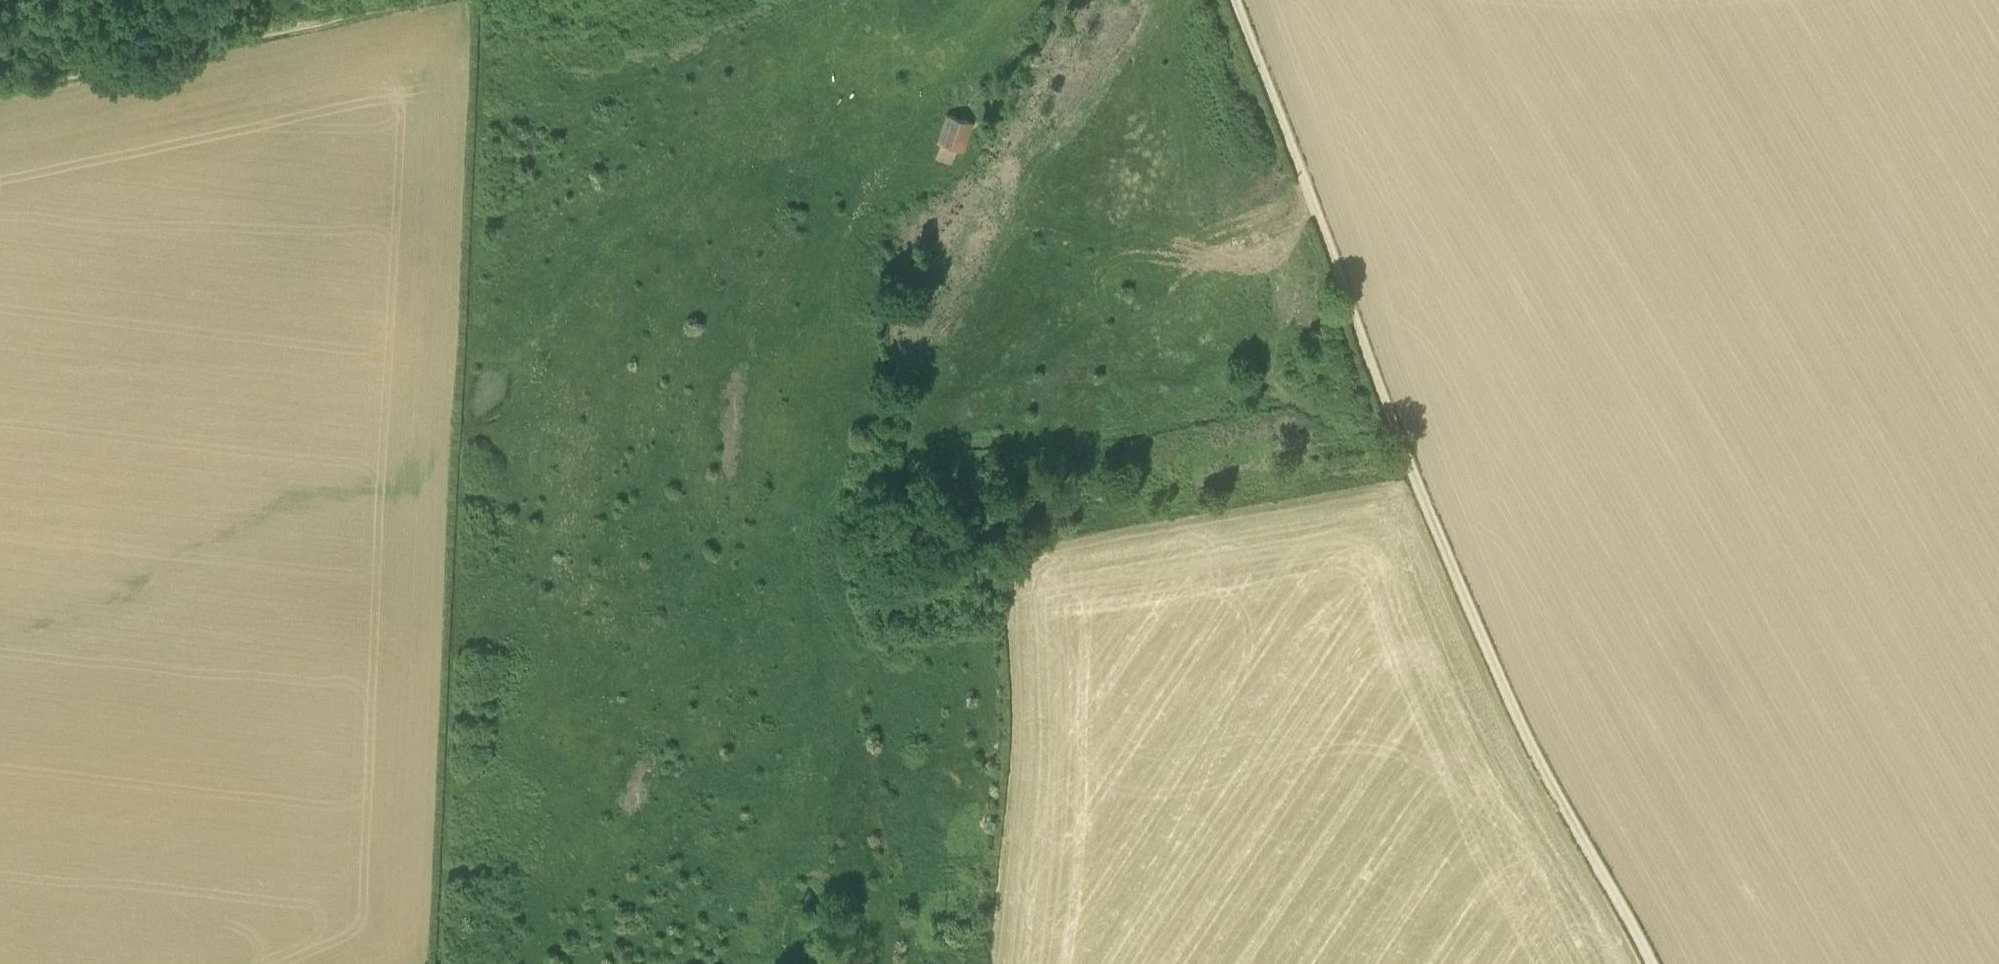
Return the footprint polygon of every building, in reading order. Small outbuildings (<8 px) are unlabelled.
[(971,121),(947,115),(939,139),(962,147),(971,121)]
